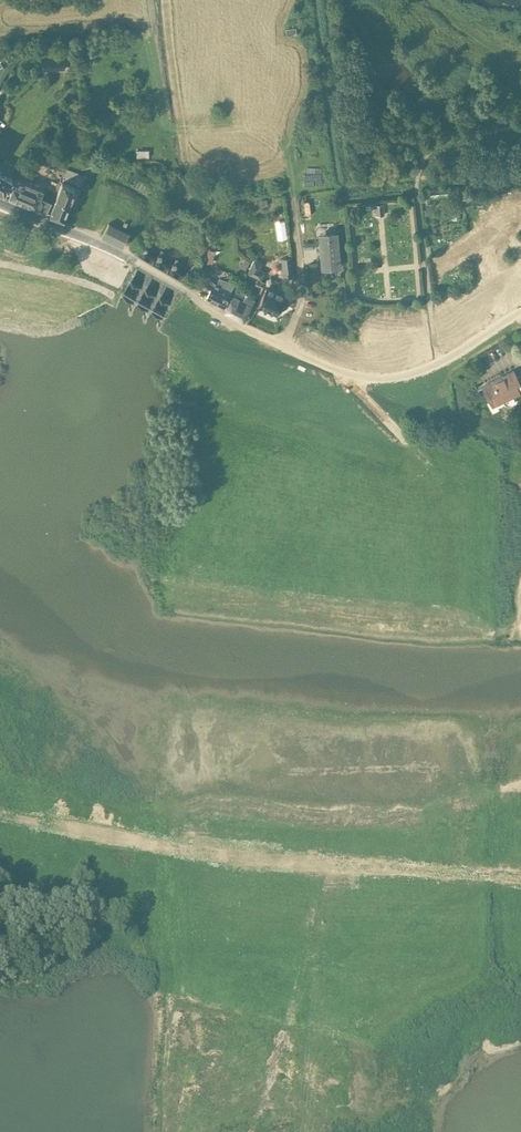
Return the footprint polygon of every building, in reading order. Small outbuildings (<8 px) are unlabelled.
[(59,57),(43,58),(44,69),(59,68),(59,57)] [(0,172),(0,192),(4,195),(7,197),(12,185),(10,184),(13,180),(0,172)] [(69,181),(79,183),(81,174),(70,172),(69,181)] [(46,213),(51,201),(41,197),(44,189),(22,181),(19,188),(12,185),(7,197),(8,198),(9,198),(10,200),(14,202),(17,201),(36,209),(46,213)] [(64,220),(75,188),(62,183),(50,214),(64,220)] [(51,195),(54,189),(47,186),(45,193),(51,195)] [(507,189),(500,189),(498,203),(506,204),(507,189)] [(384,214),(383,204),(375,205),(376,215),(384,214)] [(512,215),(512,224),(520,224),(520,215),(512,215)] [(127,228),(130,222),(124,219),(121,225),(127,228)] [(129,232),(109,223),(102,236),(123,246),(129,232)] [(339,264),(337,236),(320,238),(323,265),(339,264)] [(137,273),(138,272),(144,262),(145,259),(145,258),(145,257),(146,258),(149,253),(146,252),(136,271),(114,309),(116,310),(119,306),(118,306),(119,303),(122,298),(123,298),(127,291),(126,291),(130,283),(131,284),(133,280),(133,279),(137,272),(137,273)] [(292,275),(291,257),(284,258),(285,263),(283,264),(282,265),(284,276),(292,275)] [(149,280),(145,287),(144,286),(142,290),(143,290),(139,298),(138,297),(134,304),(135,305),(132,310),(131,313),(129,312),(128,316),(128,317),(128,318),(130,318),(131,318),(132,318),(133,315),(132,314),(137,306),(138,307),(142,300),(141,299),(145,291),(146,292),(148,288),(147,287),(151,280),(152,281),(158,270),(160,267),(159,267),(160,266),(163,262),(163,261),(162,260),(161,259),(160,259),(159,260),(157,264),(157,265),(156,265),(154,268),(148,279),(149,280)] [(260,280),(264,272),(258,269),(261,263),(253,259),(246,273),(260,280)] [(157,298),(158,299),(154,307),(152,306),(149,313),(150,314),(145,321),(144,321),(142,324),(142,325),(143,326),(144,327),(145,327),(146,326),(148,323),(147,322),(151,315),(152,315),(156,308),(155,308),(160,300),(161,300),(163,296),(162,296),(166,289),(167,290),(173,279),(175,276),(174,275),(174,274),(175,274),(177,271),(178,270),(177,269),(175,268),(174,268),(173,268),(171,272),(172,273),(171,274),(171,273),(169,276),(163,287),(164,288),(160,295),(159,294),(157,298)] [(190,277),(188,276),(186,280),(186,281),(186,282),(185,281),(183,284),(178,295),(177,296),(178,296),(174,303),(173,302),(171,306),(172,307),(168,314),(167,314),(163,321),(164,322),(159,329),(156,333),(158,334),(179,296),(190,277)] [(230,292),(234,284),(219,278),(216,283),(209,279),(207,284),(212,287),(206,297),(224,308),(231,292),(230,292)] [(257,280),(255,285),(258,287),(257,291),(262,294),(267,284),(257,280)] [(250,294),(237,287),(225,310),(243,320),(251,304),(246,301),(250,294)] [(289,295),(273,287),(272,289),(267,287),(259,304),(262,305),(264,306),(264,307),(270,310),(270,309),(276,312),(277,312),(277,310),(278,308),(280,306),(283,307),(289,295)] [(520,391),(520,375),(517,377),(516,376),(506,381),(503,376),(482,386),(492,406),(503,400),(503,401),(504,403),(506,404),(508,404),(509,404),(511,404),(512,403),(513,402),(514,400),(514,398),(514,396),(513,395),(520,391)]
